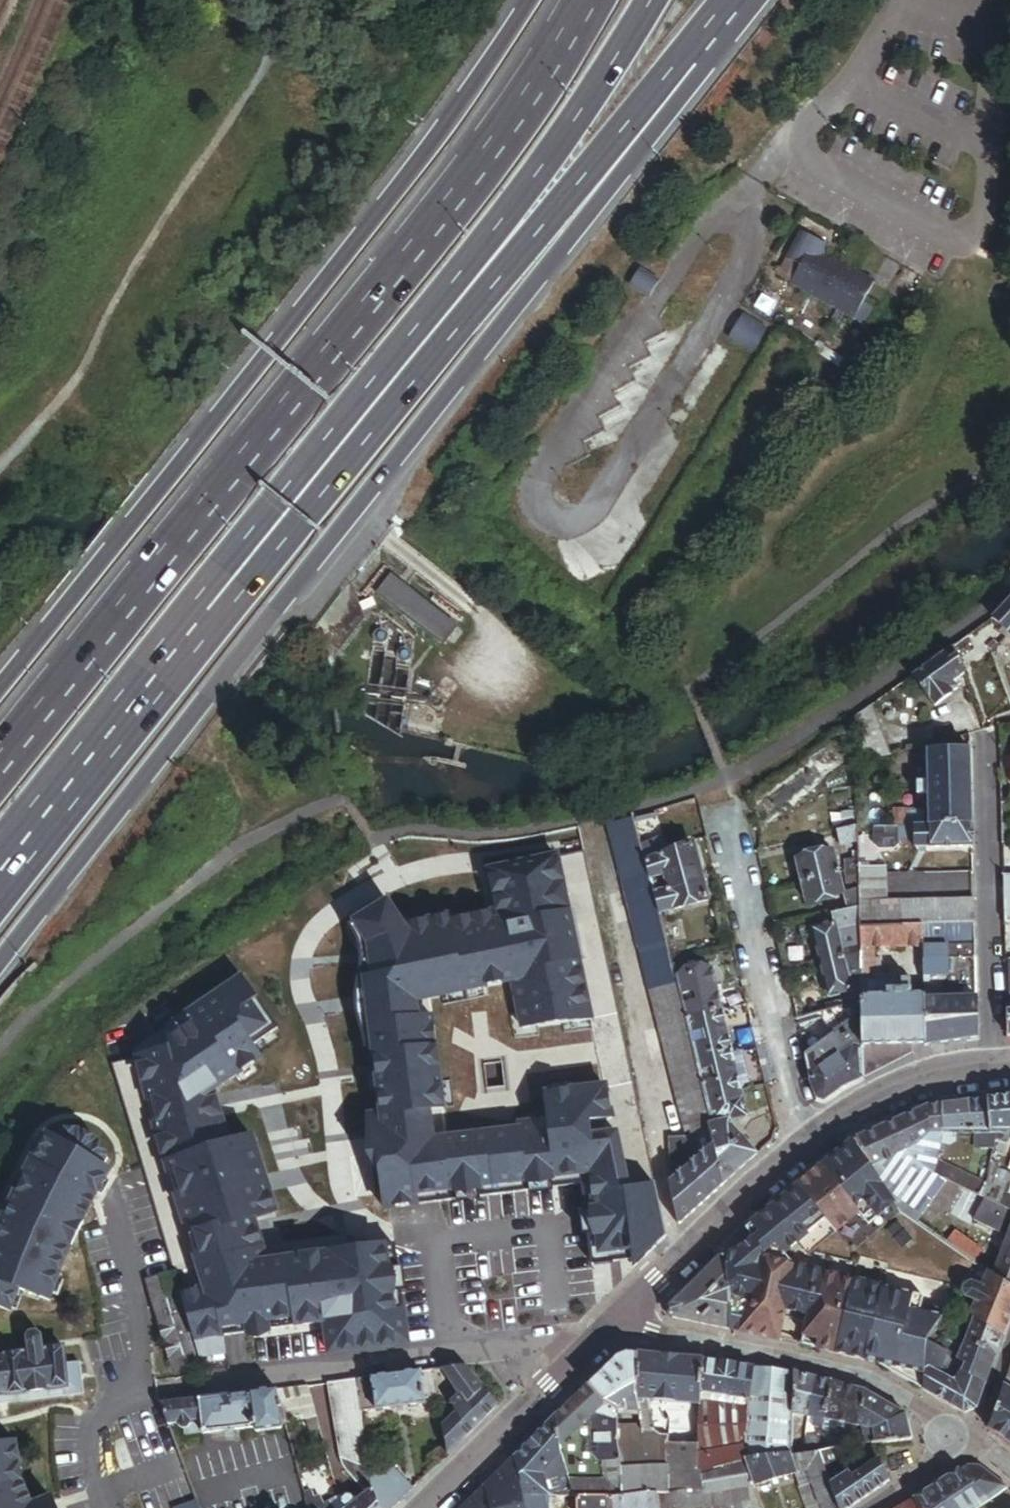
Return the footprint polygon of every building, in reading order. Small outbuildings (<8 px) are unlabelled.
[(821,245),(801,234),(786,261),(800,269),(790,286),(853,322),(874,285),(825,257),(817,253),(821,245)] [(830,250),(821,245),(817,253),(825,257),(830,250)] [(642,300),(652,283),(635,273),(625,290),(642,300)] [(766,332),(740,317),(728,338),(754,354),(766,332)] [(447,641),(460,625),(394,574),(381,590),(447,641)] [(1009,640),(1009,639),(1009,608),(993,626),(1009,640)] [(949,696),(955,692),(966,683),(955,654),(915,686),(937,714),(953,702),(949,696)] [(949,696),(953,702),(959,697),(955,692),(949,696)] [(871,763),(893,758),(874,718),(856,731),(857,766),(871,763)] [(929,830),(973,830),(972,770),(972,757),(929,757),(929,788),(919,788),(919,801),(929,800),(929,830)] [(874,831),(877,831),(876,810),(872,810),(871,763),(857,766),(859,831),(874,831)] [(632,826),(656,820),(652,804),(628,810),(632,826)] [(894,830),(906,831),(907,814),(894,813),(894,830)] [(634,835),(658,828),(656,820),(632,826),(634,835)] [(643,869),(642,861),(634,835),(632,826),(605,833),(620,888),(647,881),(643,869)] [(917,854),(973,853),(973,830),(929,830),(906,831),(894,830),(877,831),(874,831),(874,849),(877,853),(897,853),(900,849),(900,846),(917,846),(917,854)] [(844,853),(859,849),(858,834),(837,839),(841,854),(844,853)] [(576,1183),(591,1263),(625,1260),(662,1236),(649,1179),(616,1184),(603,1128),(584,1132),(583,1117),(613,1114),(604,1075),(537,1091),(540,1115),(429,1129),(431,1106),(442,1107),(430,1004),(509,985),(519,1030),(592,1023),(558,844),(490,862),(489,906),(404,923),(384,892),(350,914),(379,1119),(364,1119),(370,1166),(377,1167),(382,1209),(576,1183)] [(845,861),(859,861),(859,849),(844,853),(845,861)] [(650,894),(701,880),(694,854),(689,850),(650,866),(643,869),(647,881),(650,894)] [(802,887),(838,878),(835,867),(833,858),(797,866),(802,887)] [(643,869),(650,866),(647,859),(642,861),(643,869)] [(838,878),(848,876),(848,869),(859,866),(859,861),(845,861),(845,864),(835,867),(838,878)] [(848,876),(859,874),(859,871),(859,866),(848,869),(848,876)] [(807,908),(843,900),(838,878),(802,887),(807,908)] [(922,931),(974,930),(974,904),(888,906),(884,906),(884,892),(888,892),(887,878),(859,878),(859,879),(860,896),(860,913),(860,932),(922,931)] [(657,921),(709,908),(701,880),(650,894),(657,921)] [(666,952),(657,921),(650,894),(647,881),(620,888),(639,960),(666,952)] [(847,917),(860,913),(860,896),(843,900),(847,917)] [(852,933),(860,932),(860,913),(847,917),(832,921),(834,931),(836,937),(852,933)] [(946,950),(975,950),(974,930),(922,931),(922,951),(946,950)] [(842,965),(841,958),(836,937),(834,931),(814,936),(822,970),(842,965)] [(870,951),(922,951),(922,931),(860,932),(861,938),(861,952),(870,951)] [(854,940),(861,938),(860,932),(852,933),(854,940)] [(946,992),(946,962),(946,950),(922,951),(923,992),(946,992)] [(946,962),(975,962),(975,950),(946,950),(946,962)] [(861,963),(869,964),(870,951),(861,952),(861,953),(861,961),(861,963)] [(639,960),(649,998),(677,990),(675,985),(674,985),(671,972),(666,952),(639,960)] [(842,965),(861,961),(861,953),(841,958),(842,965)] [(844,972),(861,968),(861,963),(861,961),(842,965),(844,972)] [(923,1006),(976,1005),(975,962),(946,962),(946,992),(923,992),(923,1003),(923,1006)] [(910,1051),(910,1003),(910,987),(875,988),(875,964),(869,964),(861,963),(861,968),(861,986),(862,1009),(864,1084),(891,1070),(910,1060),(910,1051)] [(675,985),(700,978),(696,965),(671,972),(674,985),(675,985)] [(850,998),(848,989),(844,972),(842,965),(822,970),(829,1003),(845,999),(850,998)] [(253,1052),(278,1033),(236,974),(131,1054),(195,1276),(173,1280),(202,1377),(227,1374),(223,1341),(326,1328),(329,1361),(408,1350),(395,1252),(348,1258),(346,1242),(263,1253),(254,1226),(276,1218),(249,1144),(229,1150),(211,1098),(261,1066),(253,1052)] [(683,1013),(686,1026),(719,1017),(708,976),(700,978),(675,985),(677,990),(680,1003),(693,1000),(696,1010),(683,1013)] [(846,1010),(862,1009),(861,986),(848,989),(850,998),(845,999),(846,1010)] [(696,1065),(693,1051),(690,1042),(686,1026),(683,1013),(680,1003),(677,990),(649,998),(662,1046),(678,1106),(705,1098),(703,1091),(701,1083),(696,1065)] [(683,1013),(696,1010),(693,1000),(680,1003),(683,1013)] [(917,1050),(923,1050),(923,1006),(923,1003),(910,1003),(910,1051),(917,1050)] [(976,1045),(976,1005),(923,1006),(923,1050),(924,1053),(944,1050),(955,1048),(976,1045)] [(849,1092),(864,1084),(862,1009),(846,1010),(841,1010),(844,1023),(845,1039),(840,1034),(838,1036),(805,1060),(817,1106),(825,1108),(841,1096),(849,1092)] [(833,1025),(844,1023),(841,1010),(830,1014),(833,1025)] [(696,1065),(729,1056),(719,1017),(686,1026),(690,1042),(702,1039),(705,1048),(693,1051),(696,1065)] [(840,1034),(845,1039),(844,1023),(833,1025),(838,1036),(840,1034)] [(693,1051),(705,1048),(702,1039),(690,1042),(693,1051)] [(708,1107),(740,1098),(729,1056),(696,1065),(701,1083),(712,1080),(714,1088),(703,1091),(705,1098),(708,1107)] [(703,1091),(714,1088),(712,1080),(701,1083),(703,1091)] [(685,1134),(713,1127),(708,1107),(705,1098),(678,1106),(685,1134)] [(728,1127),(744,1123),(740,1098),(708,1107),(713,1127),(711,1131),(728,1127)] [(1009,1139),(1009,1103),(987,1105),(991,1139),(995,1139),(1005,1139),(1009,1139)] [(984,1139),(991,1139),(987,1105),(963,1107),(941,1109),(943,1139),(984,1139)] [(915,1154),(939,1166),(943,1139),(941,1109),(936,1110),(930,1110),(928,1112),(929,1140),(918,1152),(915,1154)] [(871,1169),(918,1152),(929,1140),(928,1112),(891,1128),(854,1144),(871,1169)] [(708,1158),(714,1153),(708,1132),(711,1131),(713,1127),(685,1134),(687,1142),(690,1154),(705,1153),(708,1158)] [(743,1174),(757,1162),(730,1132),(728,1127),(711,1131),(708,1132),(714,1153),(723,1192),(743,1174)] [(0,1235),(0,1316),(6,1318),(14,1297),(46,1309),(56,1283),(68,1256),(96,1203),(110,1177),(103,1173),(108,1164),(98,1147),(80,1137),(61,1138),(56,1146),(48,1142),(33,1169),(4,1227),(0,1235)] [(981,1154),(991,1157),(995,1139),(991,1139),(984,1139),(981,1154)] [(991,1157),(1001,1159),(1005,1139),(995,1139),(991,1157)] [(680,1158),(690,1154),(687,1142),(667,1148),(669,1167),(680,1158)] [(816,1354),(924,1380),(927,1347),(947,1318),(963,1296),(980,1273),(946,1247),(919,1227),(904,1216),(871,1169),(854,1144),(814,1179),(754,1232),(725,1257),(729,1334),(777,1344),(782,1322),(806,1328),(803,1341),(818,1345),(816,1354)] [(950,1185),(937,1179),(904,1164),(915,1154),(918,1152),(871,1169),(904,1216),(919,1227),(950,1185)] [(683,1180),(698,1167),(708,1158),(705,1153),(690,1154),(680,1158),(669,1167),(669,1171),(676,1178),(680,1181),(683,1180)] [(716,1198),(723,1192),(714,1153),(708,1158),(698,1167),(709,1205),(716,1198)] [(950,1185),(980,1200),(983,1187),(939,1166),(937,1179),(950,1185)] [(702,1211),(709,1205),(698,1167),(683,1180),(693,1219),(702,1211)] [(1009,1213),(1009,1191),(992,1184),(994,1170),(988,1168),(983,1187),(980,1200),(986,1203),(1009,1213)] [(671,1189),(677,1189),(680,1181),(676,1178),(669,1171),(671,1189)] [(687,1224),(693,1219),(683,1180),(680,1181),(677,1189),(671,1189),(669,1190),(669,1193),(679,1231),(687,1224)] [(1009,1295),(1009,1213),(986,1203),(974,1223),(1006,1244),(992,1281),(1009,1295)] [(983,1275),(988,1261),(953,1238),(946,1247),(980,1273),(983,1275)] [(670,1322),(729,1334),(725,1257),(707,1275),(668,1313),(670,1322)] [(1001,1342),(1009,1316),(1009,1295),(992,1281),(983,1275),(980,1273),(963,1296),(964,1302),(974,1308),(968,1323),(973,1325),(1001,1342)] [(166,1349),(191,1342),(173,1280),(148,1287),(166,1349)] [(938,1353),(941,1347),(956,1325),(947,1318),(927,1347),(938,1353)] [(994,1361),(1001,1342),(973,1325),(965,1346),(994,1361)] [(25,1358),(0,1362),(0,1402),(66,1393),(62,1369),(60,1352),(41,1355),(38,1342),(23,1344),(25,1358)] [(175,1380),(200,1373),(196,1357),(194,1352),(192,1345),(191,1342),(166,1349),(175,1380)] [(987,1381),(994,1361),(965,1346),(963,1353),(957,1351),(955,1356),(941,1347),(938,1353),(987,1381)] [(976,1414),(987,1381),(938,1353),(927,1347),(924,1380),(923,1396),(963,1419),(976,1414)] [(614,1400),(636,1402),(638,1359),(626,1358),(616,1362),(595,1383),(614,1400)] [(698,1445),(695,1407),(703,1365),(638,1359),(636,1402),(647,1403),(685,1406),(684,1419),(689,1420),(688,1430),(679,1431),(680,1418),(669,1418),(669,1424),(659,1426),(651,1427),(653,1435),(660,1438),(668,1439),(668,1445),(698,1445)] [(739,1404),(746,1405),(753,1373),(703,1365),(695,1407),(702,1408),(703,1399),(739,1404)] [(62,1369),(66,1393),(80,1390),(76,1366),(62,1369)] [(713,1474),(745,1465),(790,1460),(791,1440),(792,1420),(793,1380),(753,1373),(746,1405),(745,1414),(738,1413),(702,1408),(695,1407),(698,1445),(700,1478),(713,1474)] [(460,1397),(440,1417),(448,1461),(498,1412),(463,1374),(443,1377),(460,1397)] [(361,1419),(439,1410),(433,1377),(357,1387),(361,1419)] [(792,1420),(808,1422),(818,1385),(793,1380),(792,1420)] [(605,1411),(614,1400),(595,1383),(586,1391),(605,1411)] [(808,1422),(823,1424),(830,1389),(818,1385),(808,1422)] [(361,1419),(357,1387),(328,1390),(340,1465),(367,1462),(361,1419)] [(845,1428),(857,1431),(864,1396),(830,1389),(823,1424),(845,1428)] [(623,1472),(619,1452),(618,1432),(617,1416),(605,1411),(586,1391),(554,1422),(556,1455),(582,1430),(592,1435),(587,1458),(593,1467),(596,1466),(599,1486),(563,1490),(568,1506),(571,1505),(609,1502),(624,1500),(623,1472)] [(1009,1450),(1009,1396),(1003,1392),(988,1435),(1009,1450)] [(285,1429),(316,1425),(307,1393),(287,1396),(291,1416),(282,1417),(285,1429)] [(281,1429),(285,1429),(282,1417),(277,1396),(180,1408),(180,1405),(158,1407),(159,1411),(172,1443),(182,1440),(182,1435),(184,1434),(185,1439),(201,1436),(201,1439),(254,1433),(256,1437),(281,1434),(281,1429)] [(282,1417),(291,1416),(287,1396),(277,1396),(282,1417)] [(834,1445),(832,1456),(911,1445),(905,1421),(864,1396),(857,1431),(845,1428),(842,1440),(836,1439),(834,1445)] [(702,1408),(738,1413),(739,1404),(703,1399),(702,1408)] [(645,1471),(667,1474),(668,1449),(654,1449),(653,1435),(651,1427),(648,1412),(647,1403),(636,1402),(641,1430),(618,1432),(619,1452),(623,1472),(645,1471)] [(738,1413),(745,1414),(746,1405),(739,1404),(738,1413)] [(651,1427),(659,1426),(659,1413),(648,1412),(651,1427)] [(561,1505),(568,1506),(563,1490),(557,1463),(556,1455),(554,1422),(544,1431),(561,1505)] [(836,1439),(842,1440),(845,1428),(823,1424),(818,1441),(818,1444),(834,1445),(836,1439)] [(563,1490),(599,1486),(596,1466),(593,1467),(587,1458),(592,1435),(582,1430),(556,1455),(557,1463),(563,1490)] [(549,1503),(561,1505),(544,1431),(530,1445),(545,1503),(549,1503)] [(705,1494),(704,1492),(700,1478),(698,1445),(668,1445),(668,1439),(660,1438),(653,1435),(654,1449),(668,1449),(667,1474),(645,1471),(623,1472),(624,1500),(645,1498),(657,1498),(677,1499),(701,1495),(705,1494)] [(803,1461),(805,1460),(803,1439),(791,1440),(790,1460),(802,1459),(803,1461)] [(805,1460),(818,1458),(818,1444),(818,1441),(803,1439),(805,1460)] [(522,1499),(545,1503),(530,1445),(513,1463),(522,1499)] [(22,1487),(15,1449),(0,1451),(0,1507),(30,1507),(22,1487)] [(824,1475),(840,1470),(832,1456),(818,1458),(824,1475)] [(826,1480),(824,1475),(818,1458),(805,1460),(803,1461),(802,1459),(790,1460),(745,1465),(754,1491),(801,1478),(808,1476),(817,1503),(803,1507),(804,1507),(835,1507),(826,1480)] [(371,1485),(367,1462),(340,1465),(341,1470),(343,1474),(367,1502),(374,1498),(371,1485)] [(513,1463),(477,1497),(466,1507),(524,1507),(522,1499),(513,1463)] [(378,1507),(400,1507),(413,1495),(387,1469),(371,1485),(374,1498),(378,1507)] [(838,1485),(846,1479),(840,1470),(824,1475),(826,1480),(835,1477),(838,1485)] [(863,1504),(888,1487),(880,1472),(848,1483),(863,1504)] [(988,1507),(1006,1495),(979,1473),(968,1472),(961,1478),(988,1507)] [(704,1492),(717,1487),(713,1474),(700,1478),(704,1492)] [(803,1507),(817,1503),(808,1476),(801,1478),(805,1490),(794,1494),(799,1507),(804,1507),(803,1507)] [(863,1504),(848,1483),(846,1479),(838,1485),(835,1477),(826,1480),(835,1507),(857,1507),(863,1504)] [(988,1507),(961,1478),(958,1477),(914,1506),(915,1507),(986,1507),(988,1507)] [(701,1495),(677,1499),(680,1507),(703,1507),(701,1495)] [(374,1498),(367,1502),(360,1507),(378,1507),(374,1498)] [(657,1498),(645,1498),(624,1500),(609,1502),(610,1507),(658,1507),(657,1498)] [(549,1503),(545,1503),(522,1499),(524,1507),(549,1507),(549,1503)]
